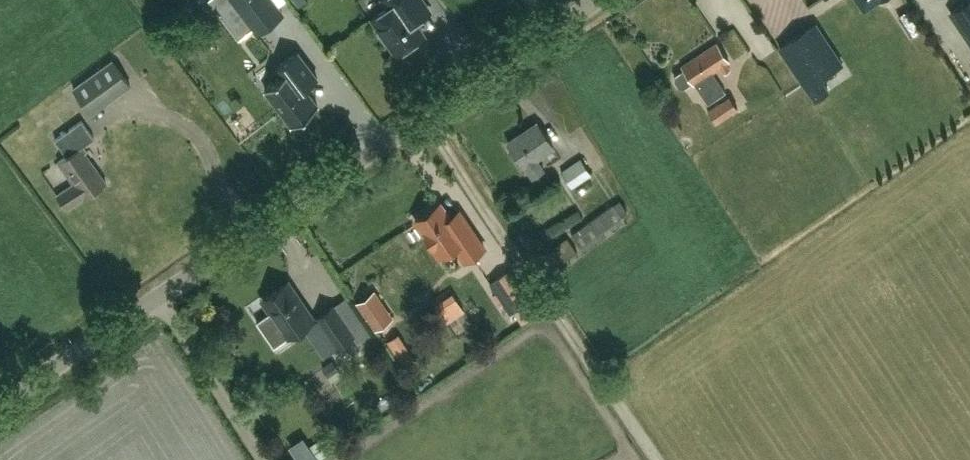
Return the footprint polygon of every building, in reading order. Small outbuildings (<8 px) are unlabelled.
[(257,33),(283,14),(272,0),(232,0),(257,33)] [(422,0),(384,0),(389,7),(373,17),(379,27),(379,31),(384,39),(388,39),(397,52),(423,34),(414,21),(429,11),(422,0)] [(864,8),(877,0),(859,0),(864,8)] [(951,12),(969,40),(969,0),(951,12)] [(780,48),(806,88),(820,79),(842,64),(816,24),(780,48)] [(958,49),(969,42),(958,25),(947,31),(958,49)] [(726,91),(713,72),(729,61),(717,42),(681,66),(684,69),(675,75),(675,79),(679,85),(683,87),(692,81),(694,84),(695,84),(708,103),(726,91)] [(318,79),(297,51),(276,68),(282,76),(265,88),(292,125),(318,106),(305,88),(318,79)] [(112,59),(74,88),(91,112),(130,84),(112,59)] [(729,95),(708,109),(716,122),(737,108),(729,95)] [(74,184),(58,195),(67,208),(84,196),(84,197),(106,181),(81,145),(93,137),(82,120),(55,139),(67,156),(59,162),(74,184)] [(509,142),(525,166),(534,178),(545,170),(537,158),(554,146),(537,122),(509,142)] [(591,174),(581,159),(561,172),(571,187),(591,174)] [(449,217),(439,202),(415,218),(440,255),(454,245),(464,260),(484,247),(459,210),(449,217)] [(574,236),(582,249),(627,217),(618,205),(574,236)] [(548,273),(578,251),(567,237),(537,259),(548,273)] [(506,246),(494,253),(503,271),(516,264),(506,246)] [(510,314),(530,300),(510,270),(489,284),(510,314)] [(303,326),(313,319),(287,281),(262,298),(272,312),(258,322),(274,346),(288,336),(303,326)] [(375,329),(387,320),(392,317),(374,290),(356,302),(375,329)] [(353,335),(333,305),(316,316),(336,346),(353,335)]
